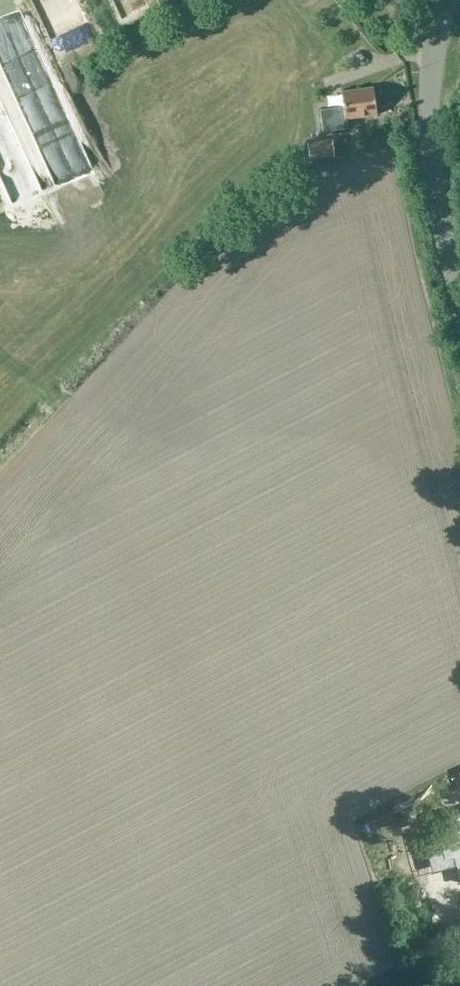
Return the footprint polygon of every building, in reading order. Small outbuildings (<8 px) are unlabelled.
[(121,15),(143,4),(140,0),(113,0),(121,15)] [(38,68),(19,16),(0,23),(0,58),(4,70),(0,71),(0,82),(38,68)] [(344,104),(319,107),(322,129),(347,126),(346,118),(377,114),(374,88),(342,91),(344,104)] [(333,138),(307,142),(310,160),(335,157),(333,138)] [(444,819),(448,836),(459,833),(459,815),(444,819)]
